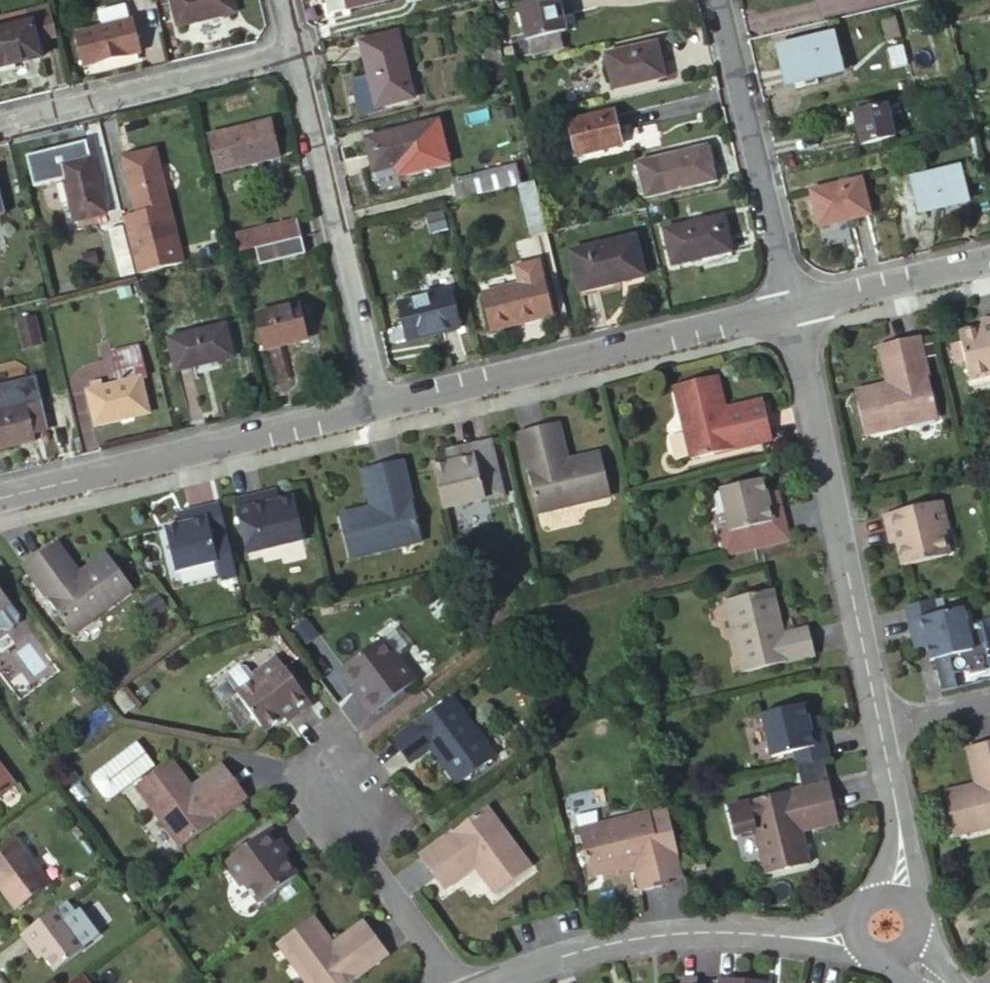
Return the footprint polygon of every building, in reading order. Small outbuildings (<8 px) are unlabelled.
[(177,26),(233,13),(230,0),(171,0),(177,26)] [(326,4),(329,16),(394,0),(325,0),(326,4)] [(530,7),(517,10),(525,43),(560,34),(563,34),(559,17),(555,1),(530,7)] [(102,29),(77,35),(84,66),(140,52),(133,22),(130,23),(126,6),(98,13),(102,29)] [(32,27),(36,46),(59,41),(52,10),(0,24),(0,33),(32,27)] [(0,33),(0,69),(38,59),(36,46),(32,27),(0,33)] [(560,34),(525,43),(528,55),(563,46),(560,34)] [(835,36),(775,50),(780,67),(785,85),(843,71),(835,36)] [(394,37),(358,45),(365,72),(348,76),(352,94),(356,113),(408,100),(394,37)] [(653,45),(604,56),(612,92),(661,79),(657,62),(653,45)] [(882,106),(849,113),(853,131),(858,148),(891,140),(882,106)] [(613,114),(567,125),(576,157),(621,146),(616,128),(613,114)] [(265,124),(208,138),(216,173),(275,157),(270,141),(265,124)] [(414,129),(364,140),(367,158),(371,176),(423,163),(414,129)] [(708,149),(637,165),(645,201),(715,185),(711,167),(708,149)] [(138,155),(122,158),(136,214),(123,217),(136,274),(179,264),(166,207),(152,151),(138,155)] [(74,161),(60,165),(73,222),(101,216),(88,158),(74,161)] [(448,180),(453,204),(496,194),(515,189),(511,166),(448,180)] [(957,169),(910,180),(918,213),(942,208),(967,202),(957,169)] [(858,182),(812,194),(820,227),(843,221),(866,215),(858,182)] [(525,187),(515,189),(517,197),(526,240),(544,236),(541,223),(537,205),(532,185),(525,187)] [(724,220),(661,233),(670,268),(732,253),(728,236),(724,220)] [(235,238),(240,254),(253,251),(288,242),(300,240),(297,224),(235,238)] [(117,227),(104,229),(111,258),(124,255),(117,227)] [(288,242),(253,251),(257,269),(304,258),(300,240),(288,242)] [(630,241),(565,255),(576,296),(608,288),(640,280),(630,241)] [(517,286),(478,295),(487,332),(518,324),(549,316),(540,280),(536,262),(512,267),(517,286)] [(134,279),(118,283),(120,291),(136,288),(134,279)] [(446,295),(395,306),(400,324),(404,342),(455,330),(446,295)] [(297,306),(251,317),(259,352),(282,346),(305,341),(297,306)] [(31,319),(14,323),(21,350),(38,346),(31,319)] [(970,389),(989,385),(989,319),(974,323),(977,331),(957,336),(970,389)] [(225,333),(169,346),(175,372),(203,365),(230,358),(225,333)] [(912,339),(918,364),(928,361),(922,337),(912,339)] [(894,343),(882,347),(892,386),(881,388),(850,396),(860,440),(932,421),(918,364),(912,339),(894,343)] [(882,347),(871,349),(881,388),(892,386),(882,347)] [(116,385),(84,392),(93,427),(145,414),(137,381),(141,380),(135,351),(109,357),(116,385)] [(716,374),(670,384),(686,457),(769,440),(767,426),(764,412),(726,420),(723,403),(716,374)] [(32,443),(31,437),(30,433),(48,429),(36,379),(0,387),(0,451),(32,443)] [(761,395),(723,403),(726,420),(764,412),(761,395)] [(557,418),(546,421),(555,459),(565,457),(557,418)] [(530,425),(517,428),(538,509),(607,492),(597,449),(565,457),(555,459),(546,421),(530,425)] [(30,433),(31,437),(49,433),(48,429),(30,433)] [(423,464),(434,510),(483,499),(494,497),(481,439),(462,443),(443,448),(445,459),(423,464)] [(376,463),(366,465),(374,504),(362,506),(330,515),(341,557),(417,540),(398,457),(376,463)] [(366,465),(353,468),(362,506),(374,504),(366,465)] [(758,477),(717,486),(722,510),(726,528),(715,530),(720,552),(785,537),(780,517),(775,496),(764,498),(762,491),(758,477)] [(274,487),(263,490),(266,503),(277,500),(274,487)] [(774,488),(762,491),(764,498),(775,496),(774,488)] [(266,503),(263,490),(250,493),(231,498),(240,534),(244,553),(259,549),(302,539),(292,496),(277,500),(266,503)] [(935,500),(880,513),(885,534),(887,543),(895,541),(901,563),(948,552),(935,500)] [(227,555),(214,502),(195,506),(182,509),(185,521),(176,523),(161,527),(171,569),(227,555)] [(185,521),(182,509),(174,511),(176,523),(185,521)] [(722,510),(711,513),(715,530),(726,528),(722,510)] [(51,543),(41,550),(63,579),(74,572),(51,543)] [(41,550),(18,567),(69,633),(131,586),(103,549),(74,572),(63,579),(41,550)] [(769,588),(724,599),(742,672),(813,655),(807,628),(781,634),(769,588)] [(155,592),(138,606),(148,617),(164,604),(155,592)] [(4,629),(14,622),(15,615),(0,595),(0,628),(4,629)] [(934,613),(930,598),(900,605),(910,648),(920,646),(924,660),(971,651),(960,608),(934,613)] [(382,631),(340,661),(357,684),(349,690),(365,713),(413,678),(382,631)] [(249,669),(229,684),(259,728),(279,713),(285,720),(290,716),(310,701),(276,654),(251,673),(249,669)] [(227,681),(229,684),(249,669),(246,666),(239,665),(228,674),(227,681)] [(449,697),(387,742),(404,765),(426,749),(456,786),(493,759),(449,697)] [(822,759),(828,758),(817,714),(806,717),(802,701),(760,711),(771,754),(790,750),(794,766),(796,765),(802,764),(822,759)] [(973,742),(982,781),(972,783),(936,791),(945,834),(989,824),(989,738),(973,742)] [(973,742),(963,744),(972,783),(982,781),(973,742)] [(187,785),(166,756),(133,780),(178,841),(243,794),(233,779),(226,769),(193,793),(187,785)] [(796,765),(794,766),(799,786),(744,798),(745,800),(725,804),(731,831),(751,826),(761,871),(807,861),(800,828),(797,817),(834,810),(827,779),(822,759),(802,764),(796,765)] [(220,760),(187,785),(193,793),(226,769),(220,760)] [(12,781),(0,765),(0,790),(12,781)] [(489,888),(525,863),(482,802),(414,851),(432,875),(441,886),(471,865),(489,888)] [(574,822),(573,822),(585,873),(627,862),(634,884),(661,878),(660,872),(676,869),(661,803),(644,807),(592,818),(592,804),(571,809),(574,822)] [(834,810),(797,817),(800,828),(836,820),(834,810)] [(266,821),(221,855),(238,878),(234,883),(249,902),(291,871),(276,851),(283,845),(275,833),(266,821)] [(0,841),(0,893),(8,904),(41,880),(8,836),(0,841)] [(44,908),(11,932),(42,973),(75,950),(72,947),(84,939),(84,934),(71,915),(66,914),(56,900),(44,908)] [(384,951),(366,927),(359,918),(329,943),(304,913),(270,938),(306,982),(343,982),(384,951)]
